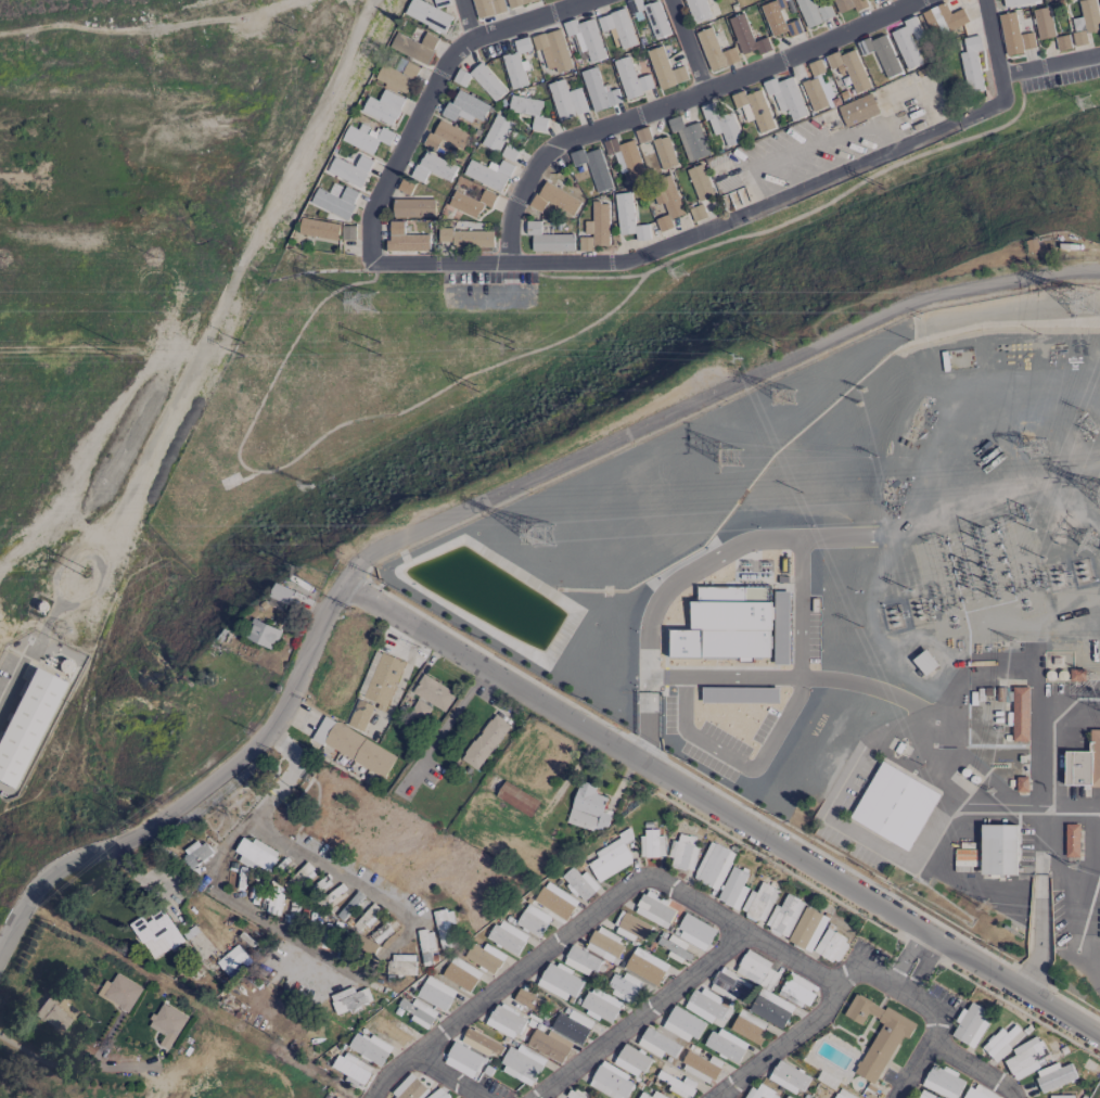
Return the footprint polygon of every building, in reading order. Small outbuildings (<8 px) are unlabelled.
[(405,14),(411,0),(417,0),(452,17),(444,34),(405,14)] [(477,19),(505,11),(501,0),(498,1),(498,0),(472,0),(477,19)] [(509,8),(538,0),(507,0),(509,8)] [(642,6),(640,0),(629,0),(628,0),(634,21),(647,18),(653,39),(670,34),(659,0),(642,6)] [(711,18),(706,0),(685,0),(692,23),(711,18)] [(788,31),(790,37),(802,32),(791,0),(773,0),(760,4),(772,37),(788,31)] [(835,16),(829,2),(816,8),(813,0),(794,0),(808,28),(835,16)] [(838,14),(854,8),(856,12),(868,7),(865,0),(832,0),(838,14)] [(918,13),(932,40),(968,21),(962,9),(950,14),(943,0),(918,13)] [(1088,44),(1086,33),(1099,31),(1099,20),(1096,0),(1080,0),(1079,0),(1082,17),(1071,18),(1075,36),(1073,36),(1075,46),(1088,44)] [(1039,39),(1055,37),(1049,6),(1033,9),(1039,39)] [(597,18),(602,32),(614,28),(621,49),(638,44),(626,8),(597,18)] [(998,15),(1006,55),(1036,49),(1033,32),(1020,34),(1015,11),(998,15)] [(741,55),(755,50),(757,56),(768,51),(763,38),(754,41),(743,13),(728,18),(741,55)] [(890,33),(907,71),(922,63),(909,34),(921,28),(914,16),(903,22),(905,25),(890,33)] [(577,23),(576,19),(562,23),(571,52),(578,49),(583,66),(607,59),(594,18),(577,23)] [(695,33),(710,72),(740,60),(734,47),(721,52),(711,27),(695,33)] [(556,73),(572,69),(561,29),(531,37),(535,51),(541,49),(547,69),(555,67),(556,73)] [(425,31),(420,43),(396,31),(388,47),(426,65),(439,38),(425,31)] [(903,72),(886,80),(873,53),(862,59),(856,44),(868,38),(870,41),(884,34),(903,72)] [(1071,48),(1069,35),(1056,37),(1057,50),(1071,48)] [(959,54),(967,93),(984,90),(976,51),(982,50),(980,36),(963,39),(967,53),(959,54)] [(531,49),(527,37),(513,41),(518,54),(531,49)] [(647,51),(660,90),(688,80),(683,65),(671,70),(662,46),(647,51)] [(842,64),(830,69),(824,58),(837,51),(840,55),(855,49),(871,87),(855,94),(842,64)] [(512,90),(528,85),(524,71),(530,69),(527,59),(520,62),(517,52),(501,56),(512,90)] [(614,60),(625,99),(655,90),(650,74),(636,78),(630,56),(614,60)] [(808,63),(812,76),(824,72),(820,59),(808,63)] [(495,102),(507,91),(481,62),(469,73),(495,102)] [(419,68),(406,93),(398,90),(397,93),(383,87),(385,84),(375,79),(383,65),(404,75),(409,63),(419,68)] [(581,71),(593,111),(621,103),(617,88),(604,92),(596,67),(581,71)] [(470,75),(459,69),(452,80),(464,87),(470,75)] [(760,82),(767,98),(773,95),(780,111),(788,108),(793,120),(807,115),(792,76),(778,81),(776,77),(760,82)] [(801,84),(813,113),(829,105),(817,77),(801,84)] [(558,121),(588,113),(581,88),(568,91),(565,79),(549,83),(558,121)] [(392,126),(361,111),(369,97),(379,101),(384,89),(405,99),(392,126)] [(441,115),(455,121),(457,116),(472,122),(474,117),(482,121),(490,105),(458,90),(452,104),(447,102),(441,115)] [(730,95),(736,110),(747,105),(759,135),(776,128),(759,90),(745,95),(743,90),(730,95)] [(837,106),(845,128),(880,113),(870,92),(837,106)] [(542,100),(511,95),(508,111),(534,116),(531,129),(545,132),(547,118),(539,117),(542,100)] [(699,107),(704,122),(708,119),(714,133),(721,131),(727,146),(742,140),(731,112),(718,116),(713,102),(699,107)] [(499,153),(514,122),(496,114),(482,144),(499,153)] [(677,131),(688,162),(709,153),(698,123),(685,128),(679,115),(666,120),(671,133),(677,131)] [(426,144),(446,153),(449,145),(460,151),(469,133),(438,119),(426,144)] [(635,130),(639,144),(651,140),(663,171),(678,165),(667,135),(652,140),(648,126),(635,130)] [(373,155),(346,142),(353,128),(380,140),(373,155)] [(602,142),(607,155),(618,151),(630,182),(647,177),(634,139),(617,145),(615,137),(602,142)] [(513,162),(520,149),(507,143),(501,156),(513,162)] [(568,152),(573,166),(586,162),(596,192),(612,187),(600,149),(584,153),(581,148),(568,152)] [(412,179),(424,183),(428,173),(451,182),(458,165),(423,152),(412,179)] [(361,188),(327,173),(334,157),(356,167),(361,155),(373,162),(361,188)] [(503,191),(512,164),(501,161),(499,165),(489,162),(488,166),(469,160),(463,177),(503,191)] [(582,200),(597,195),(586,163),(572,168),(582,200)] [(687,170),(700,201),(715,194),(702,164),(687,170)] [(656,220),(661,233),(675,228),(671,220),(686,215),(669,175),(656,180),(669,215),(656,220)] [(397,189),(410,195),(414,183),(402,178),(397,189)] [(544,181),(530,206),(541,212),(547,201),(573,216),(581,202),(544,181)] [(348,221),(309,203),(317,186),(340,196),(345,186),(359,192),(353,205),(356,207),(348,221)] [(491,208),(497,195),(484,189),(478,201),(455,190),(448,205),(477,218),(483,204),(491,208)] [(614,194),(619,235),(636,233),(637,241),(650,240),(648,225),(635,226),(630,192),(614,194)] [(393,200),(393,217),(435,217),(434,199),(393,200)] [(578,238),(578,253),(594,253),(594,247),(609,246),(609,204),(601,204),(601,202),(592,202),(592,221),(585,221),(585,238),(578,238)] [(298,231),(302,217),(341,225),(337,240),(298,231)] [(526,221),(526,237),(532,237),(532,253),(574,253),(574,239),(573,239),(573,235),(541,235),(541,221),(526,221)] [(385,241),(385,252),(429,252),(429,234),(404,234),(404,222),(389,222),(389,241),(385,241)] [(438,228),(437,243),(451,243),(451,248),(493,248),(493,231),(453,231),(453,228),(438,228)] [(294,590),(275,583),(270,597),(288,605),(294,590)] [(666,658),(769,659),(770,587),(697,586),(697,601),(690,601),(690,629),(667,629),(666,658)] [(789,592),(774,591),(773,664),(789,665),(789,592)] [(245,639),(273,649),(280,628),(251,619),(245,639)] [(939,665),(926,649),(912,660),(925,676),(939,665)] [(404,661),(374,650),(356,697),(387,708),(404,661)] [(63,682),(31,668),(0,737),(0,783),(15,790),(63,682)] [(443,713),(455,695),(424,673),(411,691),(443,713)] [(1028,742),(1029,687),(1013,687),(1012,742),(1028,742)] [(373,705),(357,699),(347,725),(363,731),(373,705)] [(411,709),(425,718),(431,708),(417,699),(411,709)] [(510,726),(494,713),(460,758),(476,770),(510,726)] [(396,755),(324,716),(312,739),(384,778),(396,755)] [(1089,729),(1089,751),(1065,751),(1064,785),(1099,786),(1099,729),(1089,729)] [(909,851),(940,793),(881,761),(850,819),(909,851)] [(1017,778),(1017,791),(1027,791),(1027,777),(1017,778)] [(567,822),(605,833),(611,814),(603,812),(607,797),(594,793),(596,786),(579,781),(567,822)] [(1016,875),(1016,825),(981,824),(980,875),(1016,875)] [(1079,857),(1079,824),(1066,824),(1065,856),(1079,857)] [(593,851),(597,858),(587,863),(597,882),(633,862),(623,844),(634,839),(629,831),(593,851)] [(640,857),(664,857),(664,831),(640,832),(640,857)] [(667,863),(689,871),(699,839),(677,832),(667,863)] [(252,843),(241,838),(234,853),(267,868),(275,851),(253,841),(252,843)] [(179,856),(190,870),(211,853),(200,840),(179,856)] [(718,890),(734,852),(708,841),(692,880),(718,890)] [(954,871),(968,871),(968,867),(979,866),(979,849),(954,849),(954,871)] [(560,878),(582,902),(599,887),(584,871),(580,875),(572,866),(560,878)] [(742,886),(747,873),(731,866),(717,901),(739,910),(748,888),(742,886)] [(564,921),(578,902),(546,880),(533,900),(564,921)] [(779,890),(761,882),(755,893),(750,890),(739,913),(763,924),(779,890)] [(363,897),(358,892),(336,914),(341,919),(363,897)] [(786,939),(804,903),(786,894),(779,906),(775,904),(763,927),(786,939)] [(516,925),(540,937),(550,916),(526,904),(516,925)] [(358,930),(379,911),(373,905),(352,924),(358,930)] [(828,917),(805,906),(787,941),(811,952),(828,917)] [(129,924),(153,960),(183,941),(162,909),(144,921),(141,916),(129,924)] [(435,911),(439,949),(456,947),(452,909),(435,911)] [(612,931),(633,941),(635,937),(643,941),(651,925),(621,911),(612,931)] [(675,936),(704,951),(716,930),(687,914),(675,936)] [(528,936),(499,919),(487,939),(516,956),(528,936)] [(369,936),(377,945),(392,931),(384,922),(369,936)] [(584,948),(617,966),(629,943),(596,925),(584,948)] [(837,963),(848,940),(824,928),(813,952),(837,963)] [(433,930),(419,931),(421,965),(432,965),(431,953),(434,953),(433,930)] [(666,941),(658,937),(655,943),(669,950),(667,954),(687,964),(692,955),(683,950),(687,944),(670,935),(666,941)] [(505,954),(483,944),(481,948),(470,943),(463,959),(495,974),(505,954)] [(251,960),(237,944),(216,962),(230,978),(251,960)] [(599,959),(571,946),(562,963),(591,977),(599,959)] [(624,970),(659,985),(668,963),(633,948),(624,970)] [(761,986),(748,1011),(782,1029),(791,1011),(767,998),(779,974),(768,968),(771,962),(746,949),(734,972),(761,986)] [(415,975),(414,954),(392,955),(392,967),(405,967),(406,975),(415,975)] [(441,978),(471,991),(481,970),(450,957),(441,978)] [(581,977),(547,961),(536,986),(570,1002),(581,977)] [(709,988),(739,1004),(750,983),(720,967),(709,988)] [(613,973),(605,990),(632,1003),(642,982),(623,973),(621,977),(613,973)] [(816,984),(788,973),(780,992),(808,1004),(816,984)] [(130,1012),(141,987),(115,975),(111,983),(104,980),(97,997),(130,1012)] [(416,996),(445,1011),(455,991),(427,976),(416,996)] [(621,1002),(591,986),(579,1008),(609,1024),(621,1002)] [(717,1025),(728,1005),(695,986),(684,1007),(717,1025)] [(329,995),(337,1015),(372,1002),(366,988),(355,992),(353,987),(329,995)] [(533,1011),(540,1001),(520,988),(513,998),(533,1011)] [(916,1024),(855,992),(844,1015),(862,1025),(867,1014),(882,1022),(855,1073),(875,1084),(901,1035),(908,1039),(916,1024)] [(33,1014),(60,1035),(78,1012),(60,998),(55,1003),(47,997),(33,1014)] [(428,1029),(436,1010),(412,999),(410,1004),(400,999),(397,1007),(412,1014),(409,1020),(428,1029)] [(950,1035),(974,1048),(993,1014),(969,1000),(950,1035)] [(148,1027),(164,1035),(159,1045),(170,1050),(187,1016),(161,1002),(148,1027)] [(485,1026),(515,1038),(524,1016),(494,1004),(485,1026)] [(661,1027),(690,1044),(703,1023),(674,1005),(661,1027)] [(580,1045),(593,1022),(571,1009),(567,1017),(559,1012),(550,1028),(580,1045)] [(380,1016),(373,1032),(406,1047),(413,1030),(380,1016)] [(1000,1028),(981,1048),(997,1063),(1024,1033),(1014,1024),(1006,1033),(1000,1028)] [(660,1057),(663,1052),(673,1058),(680,1045),(646,1027),(636,1045),(660,1057)] [(703,1047),(738,1063),(747,1044),(712,1027),(703,1047)] [(490,1051),(499,1055),(503,1045),(467,1028),(460,1042),(488,1055),(490,1051)] [(546,1035),(535,1028),(526,1043),(559,1064),(573,1043),(550,1029),(546,1035)] [(392,1047),(371,1035),(368,1040),(356,1033),(347,1047),(379,1067),(392,1047)] [(1012,1049),(1015,1055),(1004,1060),(1015,1080),(1039,1067),(1036,1061),(1048,1055),(1037,1035),(1012,1049)] [(485,1059),(454,1042),(443,1063),(474,1080),(485,1059)] [(613,1064),(639,1078),(650,1058),(623,1044),(613,1064)] [(533,1086),(544,1057),(518,1047),(517,1050),(507,1046),(501,1064),(516,1070),(513,1079),(533,1086)] [(679,1069),(711,1084),(719,1066),(713,1064),(714,1061),(688,1050),(679,1069)] [(337,1052),(330,1070),(365,1084),(372,1066),(337,1052)] [(809,1077),(780,1059),(767,1078),(797,1097),(809,1077)] [(598,1063),(588,1088),(613,1097),(625,1097),(633,1077),(598,1063)] [(932,1063),(921,1086),(946,1097),(956,1097),(965,1079),(932,1063)] [(1077,1079),(1071,1064),(1035,1077),(1040,1092),(1077,1079)] [(659,1070),(679,1079),(681,1074),(661,1066),(659,1070)] [(683,1076),(680,1082),(659,1070),(655,1077),(669,1085),(667,1089),(684,1097),(689,1097),(697,1084),(683,1076)] [(427,1088),(410,1073),(389,1096),(390,1097),(417,1097),(427,1088)] [(972,1082),(964,1097),(1002,1097),(972,1082)] [(750,1087),(744,1097),(776,1097),(778,1094),(759,1084),(756,1090),(750,1087)] [(442,1088),(428,1097),(449,1097),(442,1088)] [(571,1088),(567,1097),(594,1097),(571,1088)] [(838,1089),(834,1097),(857,1097),(838,1089)] [(920,1089),(916,1097),(939,1097),(920,1089)]
